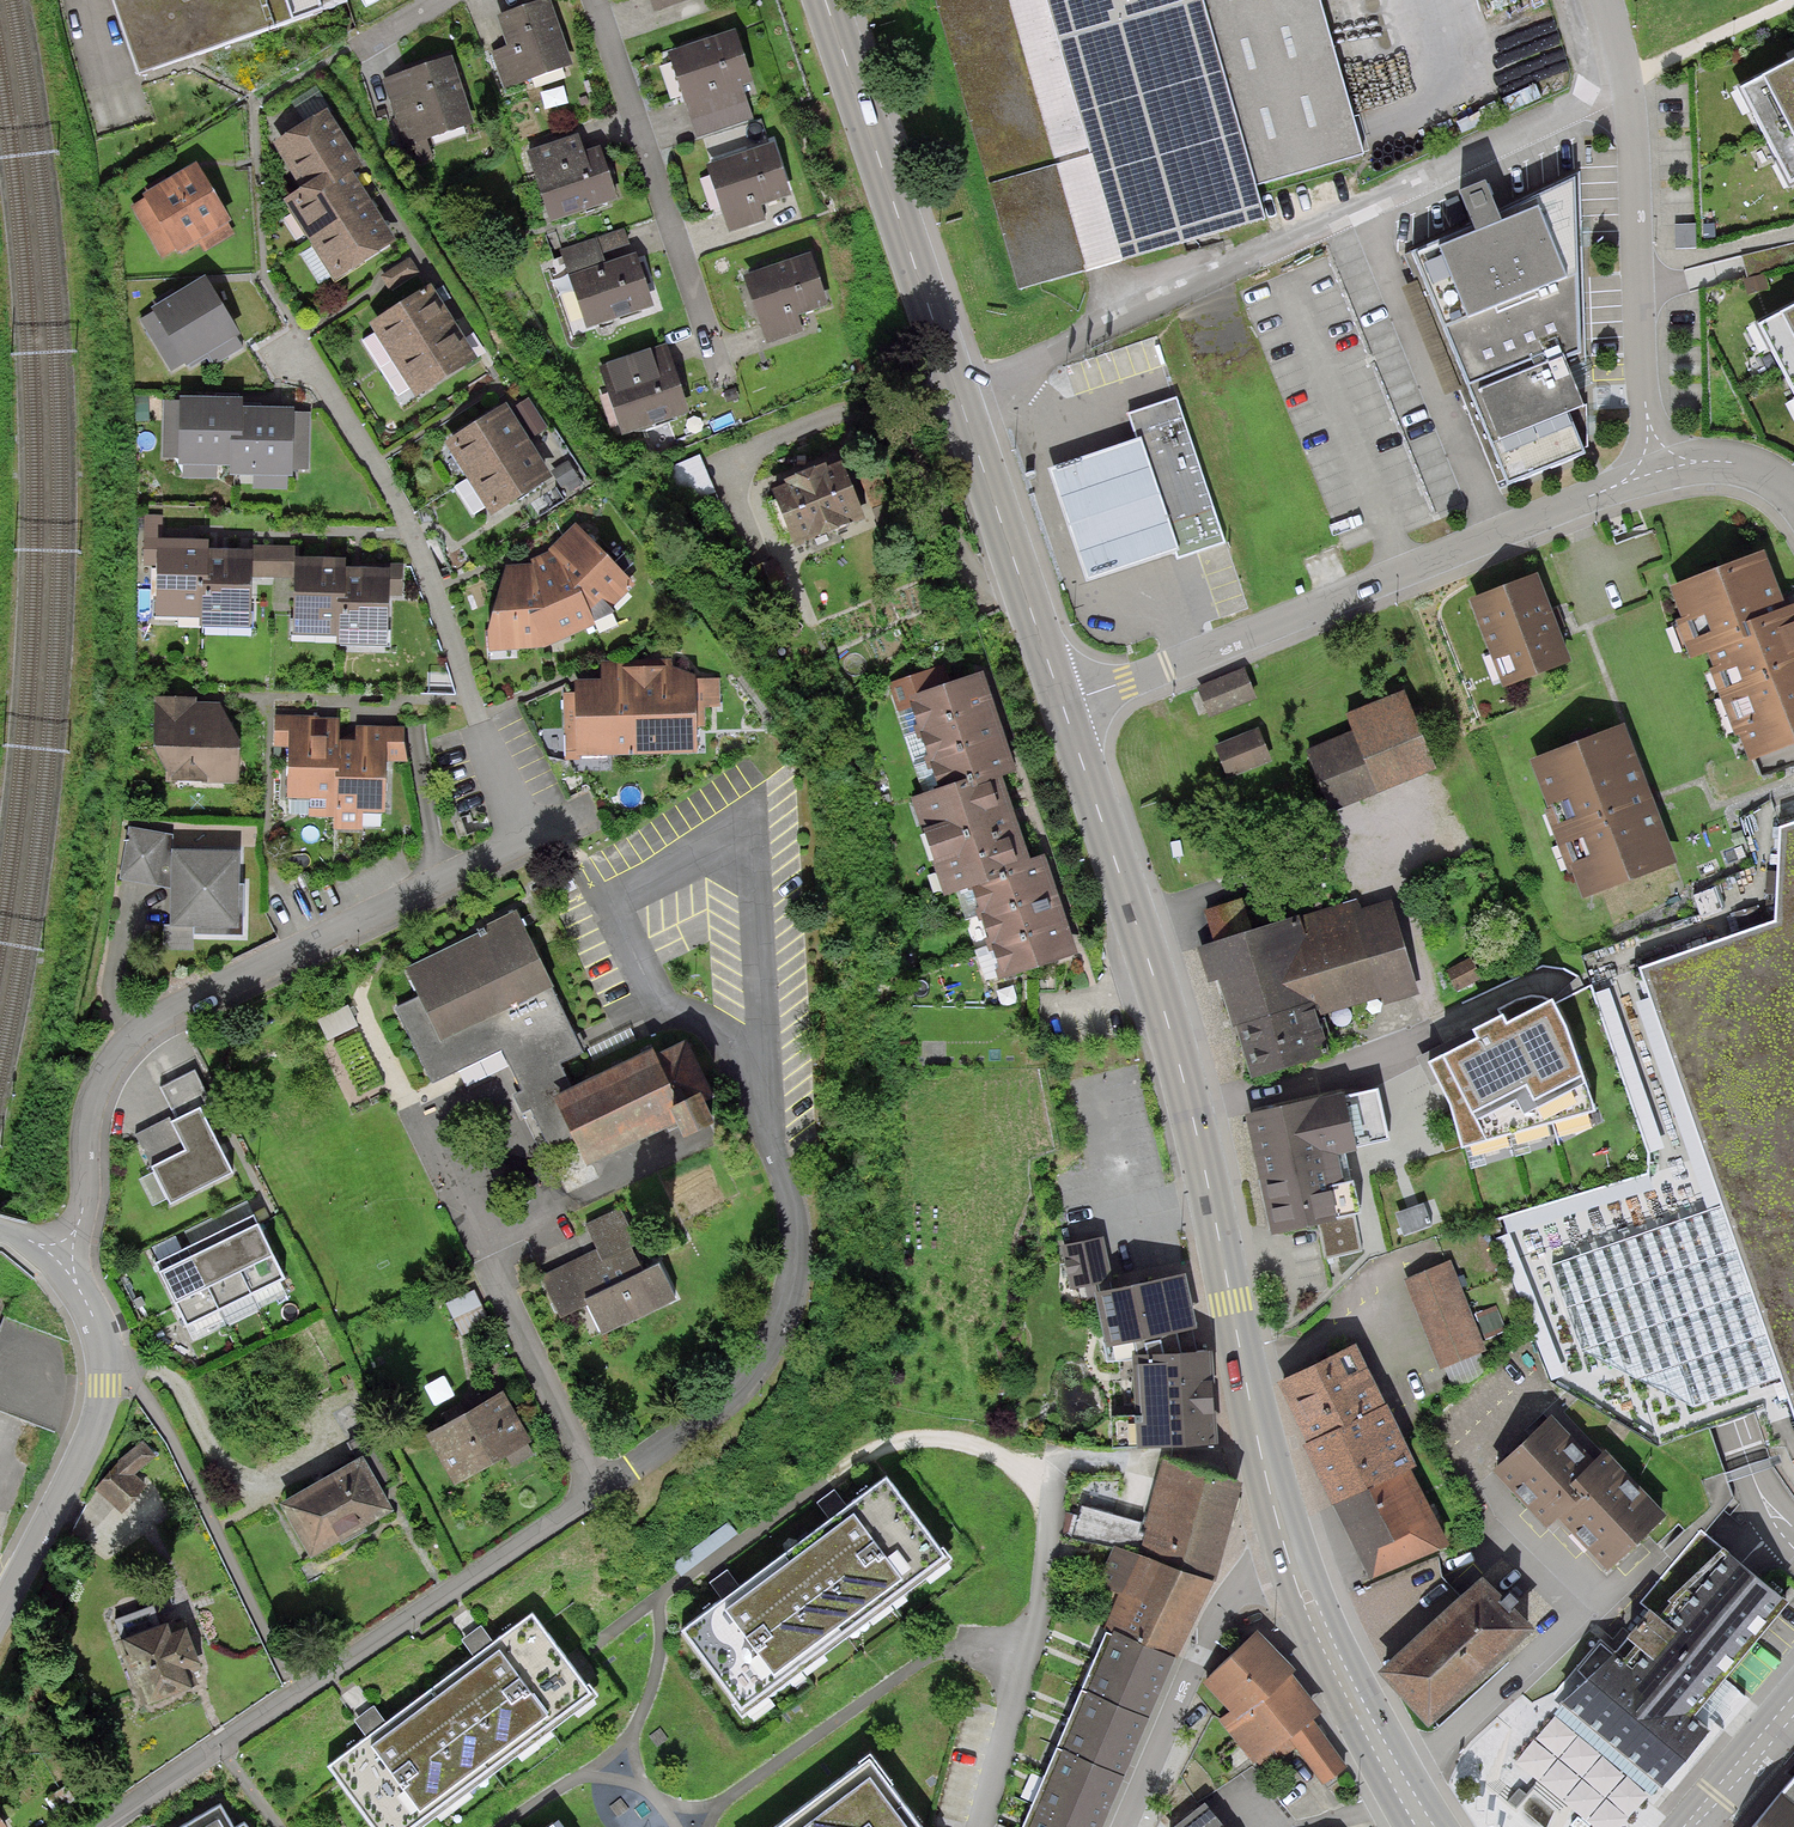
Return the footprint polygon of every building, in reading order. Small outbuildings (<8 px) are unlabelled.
[(140,72),(327,8),(324,0),(115,0),(140,72)] [(499,16),(510,46),(493,52),(506,90),(571,68),(548,0),(545,0),(499,16)] [(649,14),(696,0),(645,0),(649,14)] [(1019,295),(1266,225),(1257,193),(1367,161),(1321,0),(936,0),(1019,295)] [(663,58),(683,124),(748,105),(728,38),(663,58)] [(1741,91),(1791,186),(1793,185),(1793,63),(1741,91)] [(449,64),(388,84),(411,153),(472,133),(449,64)] [(330,119),(284,146),(313,192),(293,205),(336,274),(388,243),(371,216),(356,192),(344,172),(357,163),(344,142),(330,119)] [(532,158),(555,226),(616,206),(600,158),(584,163),(577,143),(532,158)] [(704,171),(724,238),(789,218),(769,152),(704,171)] [(196,173),(127,209),(158,267),(227,231),(196,173)] [(1504,483),(1507,491),(1584,458),(1581,450),(1588,447),(1587,406),(1582,407),(1564,362),(1578,356),(1577,276),(1577,245),(1577,238),(1575,185),(1498,219),(1496,214),(1485,188),(1459,199),(1471,230),(1412,256),(1504,483)] [(1696,222),(1676,222),(1677,249),(1697,248),(1696,222)] [(559,257),(582,335),(646,316),(623,238),(559,257)] [(742,284),(763,350),(827,331),(807,264),(742,284)] [(204,288),(148,323),(183,379),(239,344),(204,288)] [(428,293),(377,324),(418,390),(469,359),(455,337),(441,313),(428,293)] [(1759,329),(1793,395),(1793,311),(1759,329)] [(603,373),(620,439),(685,422),(668,356),(603,373)] [(1216,514),(1177,396),(1127,412),(1136,439),(1143,437),(1173,528),(1188,524),(1216,514)] [(221,403),(166,404),(167,461),(239,460),(239,470),(308,470),(307,416),(252,417),(238,417),(238,403),(221,403)] [(543,478),(537,467),(513,428),(503,413),(453,444),(493,509),(543,478)] [(1173,528),(1143,437),(1136,439),(1049,468),(1070,532),(1087,581),(1180,551),(1173,528)] [(834,470),(765,499),(793,564),(862,535),(834,470)] [(530,577),(508,574),(487,650),(543,644),(593,623),(631,586),(585,538),(575,543),(560,551),(565,564),(552,565),(538,566),(537,578),(530,577)] [(223,557),(206,557),(206,543),(191,543),(154,543),(153,606),(206,606),(206,614),(249,614),(249,557),(223,557)] [(1674,623),(1689,662),(1708,655),(1745,640),(1741,629),(1788,611),(1765,552),(1668,590),(1680,620),(1674,623)] [(289,625),(342,625),(342,635),(385,635),(385,575),(359,574),(342,574),(342,561),(329,560),(290,560),(289,625)] [(1469,600),(1505,692),(1575,665),(1539,573),(1469,600)] [(1788,611),(1741,629),(1745,640),(1708,655),(1714,670),(1708,673),(1735,741),(1740,739),(1751,766),(1793,750),(1793,608),(1788,611)] [(1006,812),(997,787),(1010,783),(997,744),(986,710),(978,686),(975,677),(952,685),(944,664),(902,678),(941,793),(922,799),(954,893),(973,887),(1002,975),(1071,952),(1062,925),(1052,896),(1045,874),(1042,864),(1025,870),(1006,812)] [(618,675),(567,698),(569,751),(693,748),(693,703),(706,702),(705,686),(652,665),(651,670),(642,670),(635,670),(634,678),(626,676),(618,675)] [(1203,688),(1214,714),(1255,699),(1244,672),(1203,688)] [(1305,755),(1328,814),(1428,774),(1395,693),(1342,714),(1351,737),(1305,755)] [(155,713),(153,789),(231,792),(234,715),(155,713)] [(274,718),(273,749),(291,750),(290,792),(334,794),(333,828),(362,829),(363,806),(381,806),(383,758),(404,759),(405,733),(355,732),(354,750),(348,750),(336,749),(337,720),(317,720),(274,718)] [(1574,874),(1584,900),(1675,864),(1620,726),(1530,762),(1549,810),(1544,812),(1569,874),(1574,874)] [(1221,746),(1231,772),(1272,756),(1262,730),(1221,746)] [(1638,970),(1722,1213),(1632,1244),(1546,1274),(1577,1360),(1691,1415),(1780,1385),(1793,1427),(1793,827),(1781,831),(1776,924),(1638,970)] [(162,838),(132,833),(122,888),(152,893),(162,838)] [(237,857),(170,856),(169,938),(235,939),(237,857)] [(1202,943),(1249,1080),(1326,1054),(1312,1013),(1410,979),(1381,896),(1290,927),(1285,915),(1255,925),(1213,940),(1202,943)] [(1203,910),(1213,940),(1255,925),(1245,896),(1203,910)] [(557,1099),(571,1092),(558,1064),(583,1052),(517,913),(413,962),(427,992),(401,1004),(437,1080),(506,1047),(532,1102),(557,1155),(579,1145),(557,1099)] [(1482,975),(1473,957),(1448,971),(1458,988),(1482,975)] [(1440,1056),(1427,1063),(1448,1106),(1461,1149),(1594,1112),(1564,1029),(1551,1003),(1505,1027),(1501,1018),(1471,1033),(1476,1042),(1442,1059),(1440,1056)] [(557,1099),(579,1145),(586,1161),(680,1117),(688,1134),(722,1118),(684,1038),(571,1092),(557,1099)] [(202,1070),(170,1085),(182,1109),(213,1094),(202,1070)] [(1244,1115),(1272,1236),(1317,1226),(1323,1253),(1357,1246),(1349,1209),(1356,1208),(1343,1149),(1353,1146),(1352,1143),(1387,1136),(1376,1088),(1342,1095),(1342,1092),(1244,1115)] [(147,1168),(167,1208),(230,1176),(219,1153),(194,1104),(163,1119),(179,1152),(147,1168)] [(131,1135),(147,1168),(179,1152),(163,1119),(131,1135)] [(1423,1205),(1396,1216),(1405,1239),(1432,1228),(1423,1205)] [(577,1234),(591,1260),(537,1288),(555,1323),(574,1312),(589,1341),(667,1300),(620,1212),(577,1234)] [(232,1230),(215,1238),(182,1254),(158,1265),(189,1327),(282,1282),(252,1220),(232,1230)] [(1105,1354),(1135,1348),(1135,1408),(1110,1411),(1107,1450),(1209,1441),(1202,1338),(1189,1338),(1186,1317),(1176,1266),(1106,1279),(1098,1240),(1069,1246),(1064,1247),(1072,1293),(1092,1289),(1105,1354)] [(1472,1291),(1457,1254),(1384,1282),(1421,1377),(1493,1351),(1481,1316),(1485,1315),(1476,1289),(1472,1291)] [(482,1291),(453,1303),(466,1333),(494,1321),(482,1291)] [(1309,1448),(1386,1409),(1356,1351),(1278,1383),(1309,1448)] [(425,1430),(455,1486),(526,1448),(496,1392),(425,1430)] [(1331,1508),(1370,1585),(1446,1546),(1409,1476),(1416,1471),(1386,1409),(1309,1448),(1303,1450),(1331,1508)] [(1606,1464),(1597,1473),(1545,1421),(1493,1474),(1545,1525),(1554,1516),(1608,1570),(1660,1517),(1606,1464)] [(91,1494),(121,1524),(146,1500),(130,1484),(150,1465),(136,1451),(91,1494)] [(283,1498),(319,1563),(393,1522),(357,1457),(283,1498)] [(1138,1559),(1212,1586),(1215,1588),(1243,1489),(1162,1465),(1138,1559)] [(881,1475),(780,1554),(850,1642),(951,1563),(881,1475)] [(1567,1706),(1655,1783),(1707,1724),(1689,1709),(1784,1601),(1714,1540),(1619,1647),(1567,1706)] [(1145,1651),(1174,1664),(1178,1665),(1212,1586),(1138,1559),(1114,1549),(1098,1588),(1118,1596),(1103,1633),(1107,1635),(1145,1651)] [(780,1554),(677,1635),(746,1723),(850,1642),(780,1554)] [(1376,1677),(1428,1732),(1530,1637),(1486,1589),(1479,1582),(1376,1677)] [(325,1770),(369,1826),(414,1826),(589,1696),(529,1617),(488,1648),(380,1729),(325,1770)] [(113,1655),(139,1726),(183,1710),(176,1691),(198,1683),(179,1631),(113,1655)] [(1205,1684),(1230,1715),(1223,1721),(1253,1764),(1259,1760),(1264,1767),(1294,1749),(1322,1789),(1345,1771),(1314,1724),(1324,1716),(1294,1681),(1298,1676),(1258,1634),(1205,1684)] [(1131,1683),(1145,1651),(1107,1635),(1095,1667),(1131,1683)] [(1131,1683),(1161,1695),(1174,1664),(1145,1651),(1131,1683)] [(1118,1713),(1131,1683),(1095,1667),(1081,1697),(1118,1713)] [(1118,1713),(1147,1727),(1161,1695),(1131,1683),(1118,1713)] [(1106,1742),(1118,1713),(1081,1697),(1069,1726),(1106,1742)] [(1106,1742),(1136,1755),(1147,1727),(1118,1713),(1106,1742)] [(1093,1771),(1106,1742),(1069,1726),(1056,1755),(1093,1771)] [(1136,1755),(1106,1742),(1093,1771),(1123,1784),(1136,1755)] [(763,1826),(920,1826),(867,1753),(763,1826)] [(1080,1804),(1093,1771),(1056,1755),(1043,1788),(1080,1804)] [(1109,1816),(1123,1784),(1093,1771),(1080,1804),(1109,1816)] [(1780,1796),(1754,1826),(1793,1826),(1793,1779),(1780,1796)] [(1080,1804),(1043,1788),(1031,1814),(1063,1826),(1069,1826),(1080,1804)] [(1080,1804),(1069,1826),(1105,1826),(1109,1816),(1080,1804)] [(1180,1826),(1220,1826),(1204,1808),(1180,1826)] [(223,1811),(195,1826),(232,1826),(223,1811)] [(1031,1814),(1025,1826),(1063,1826),(1031,1814)] [(547,1819),(536,1826),(553,1826),(547,1819)]
